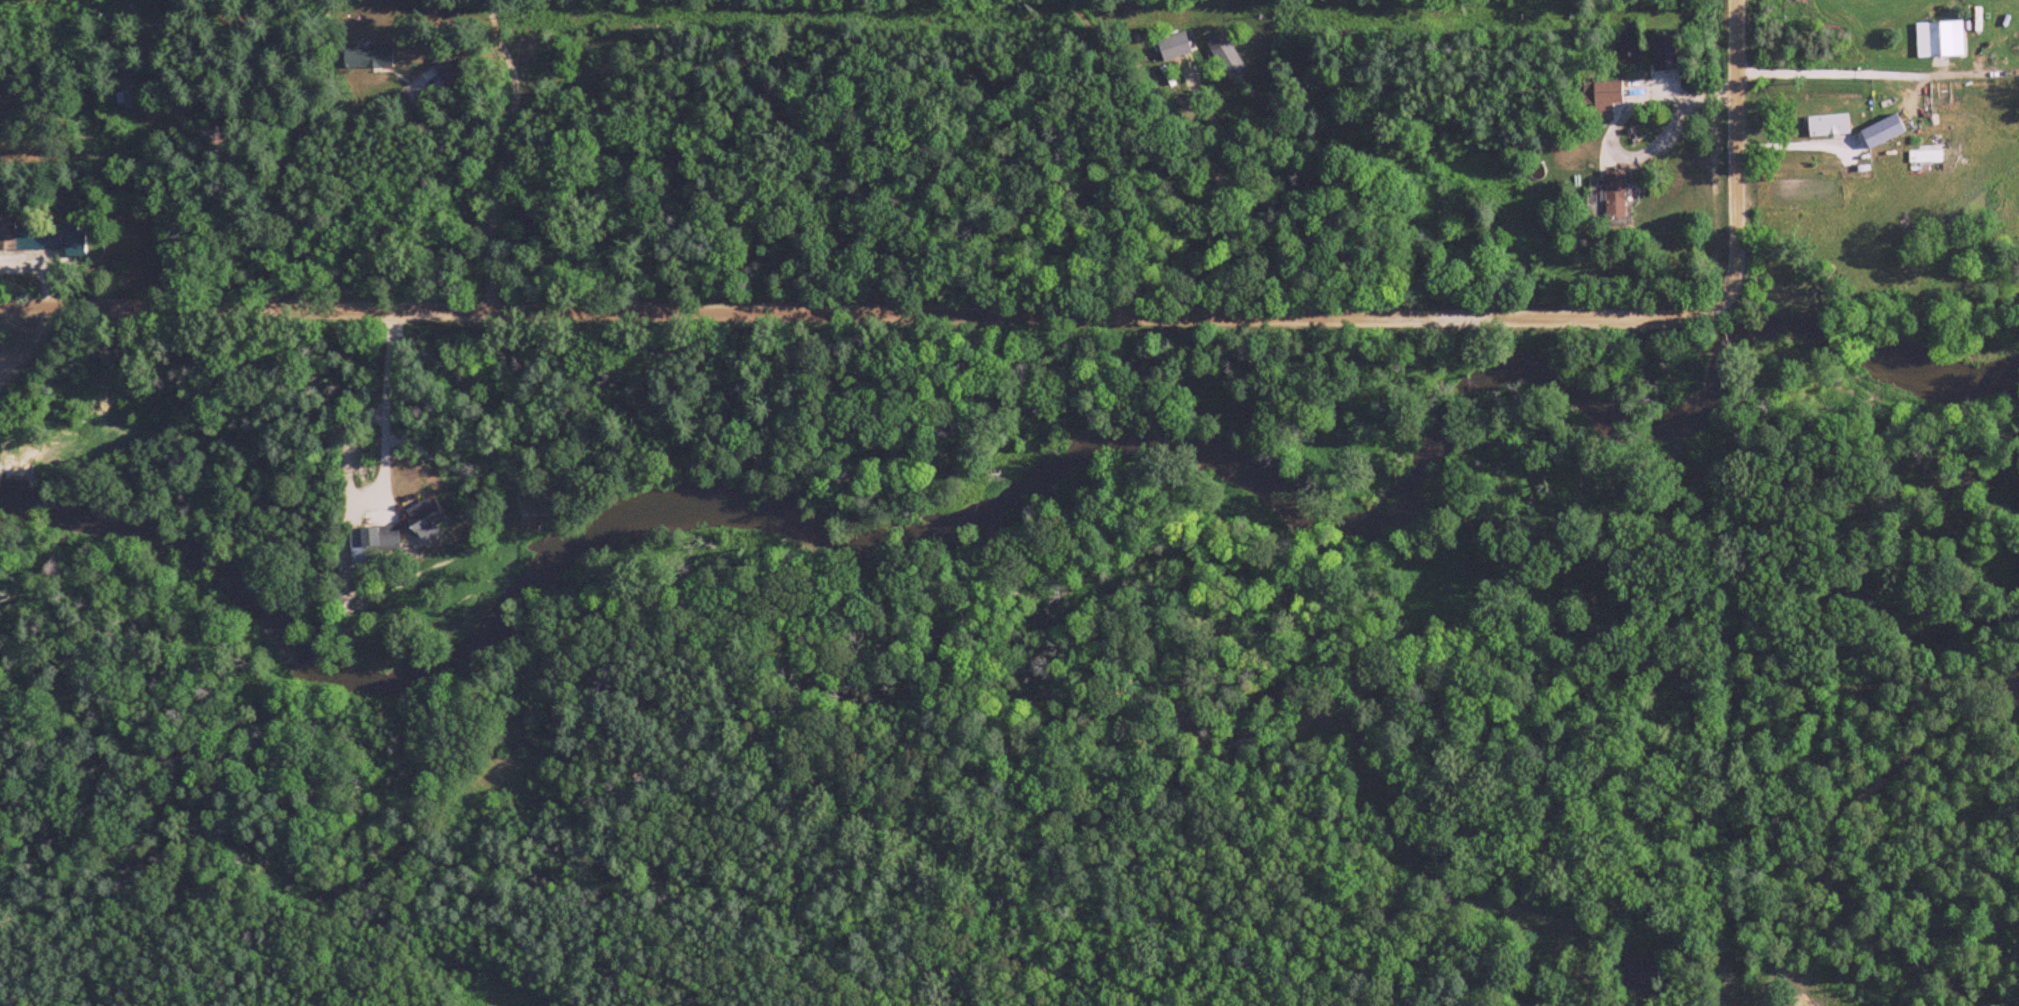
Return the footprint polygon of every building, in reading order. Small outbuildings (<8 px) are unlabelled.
[(1967,57),(1967,22),(1916,23),(1917,58),(1967,57)] [(1247,72),(1224,32),(1206,42),(1229,82),(1247,72)] [(1650,37),(1653,71),(1678,69),(1674,35),(1650,37)] [(393,48),(344,48),(344,68),(393,68),(393,48)] [(435,70),(450,86),(460,76),(444,61),(435,70)] [(134,111),(129,69),(118,70),(124,112),(134,111)] [(1622,82),(1583,82),(1583,106),(1595,105),(1596,121),(1612,121),(1612,104),(1622,103),(1622,82)] [(1604,218),(1625,218),(1625,170),(1604,170),(1604,218)] [(64,257),(85,256),(84,224),(0,225),(0,250),(64,250),(64,257)] [(404,511),(420,545),(440,536),(435,526),(442,522),(430,498),(404,511)] [(399,551),(399,528),(360,528),(360,551),(399,551)]
